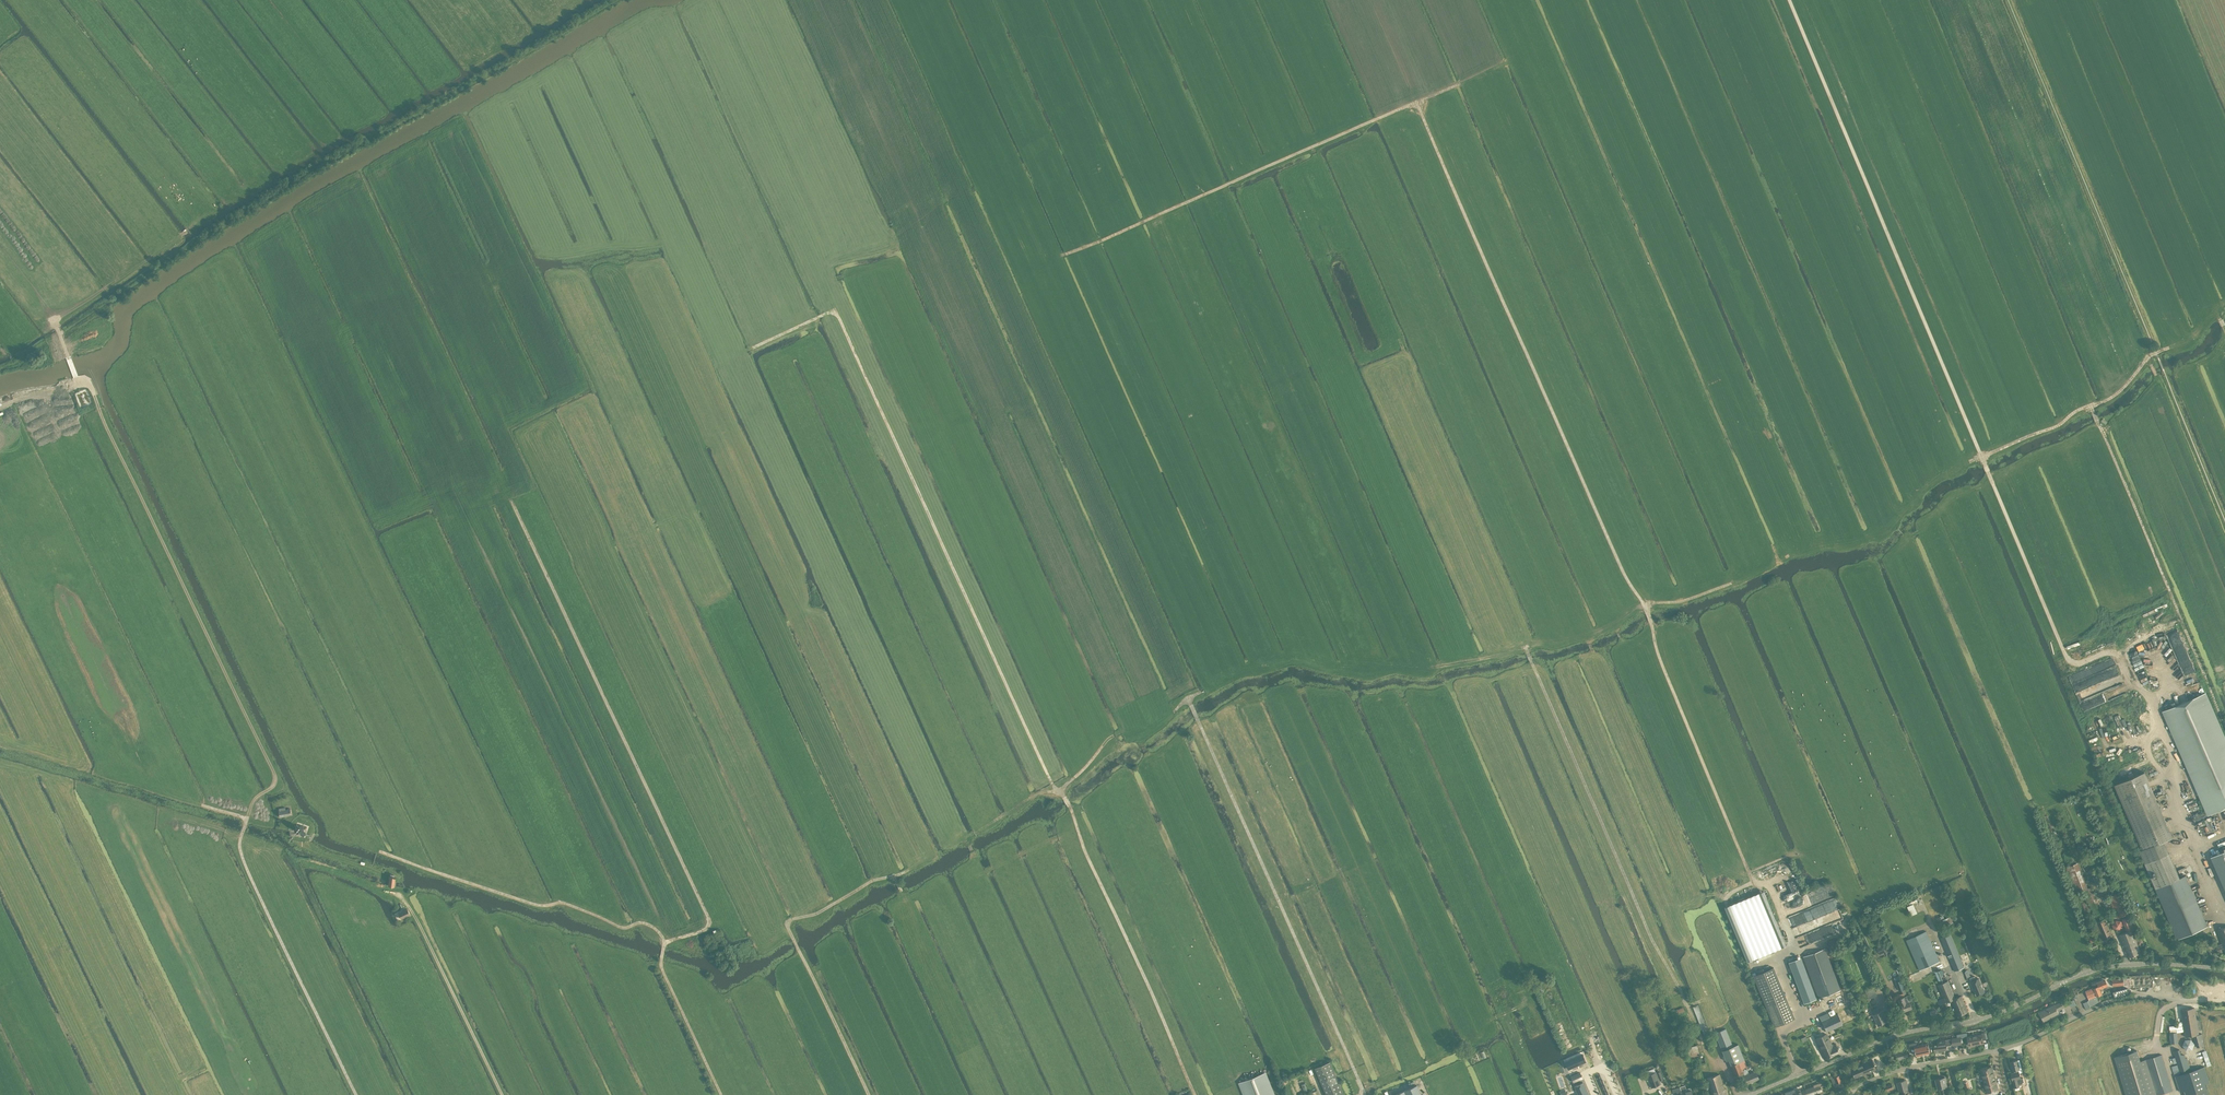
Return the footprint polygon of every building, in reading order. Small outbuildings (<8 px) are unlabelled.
[(2224,808),(2224,739),(2205,693),(2164,710),(2173,732),(2172,732),(2175,739),(2176,739),(2209,815),(2224,808)] [(2140,851),(2162,903),(2178,939),(2208,926),(2198,903),(2186,875),(2180,877),(2164,841),(2173,837),(2145,771),(2115,784),(2143,849),(2140,851)] [(286,809),(285,807),(279,808),(280,810),(279,810),(280,817),(292,815),(290,808),(288,808),(288,809),(286,809)] [(305,834),(308,826),(299,823),(296,831),(297,831),(297,834),(304,836),(304,834),(305,834)] [(2076,849),(2072,851),(2074,856),(2080,854),(2078,849),(2078,848),(2076,849)] [(2210,857),(2224,890),(2224,850),(2210,857)] [(2092,854),(2083,857),(2085,862),(2094,859),(2092,854)] [(2073,864),(2074,864),(2066,867),(2076,893),(2083,890),(2095,915),(2103,911),(2091,886),(2088,888),(2078,862),(2073,864)] [(1747,962),(1786,945),(1768,903),(1763,891),(1735,903),(1724,907),(1747,962)] [(2109,896),(2111,903),(2117,918),(2128,913),(2124,903),(2120,892),(2109,896)] [(398,913),(401,919),(410,914),(407,909),(398,913)] [(2128,957),(2140,952),(2132,930),(2134,929),(2129,916),(2122,918),(2127,931),(2120,934),(2128,957)] [(2100,941),(2112,936),(2104,918),(2092,924),(2094,928),(2100,941)] [(2224,927),(2217,930),(2222,943),(2216,946),(2217,950),(2224,948),(2224,951),(2224,927)] [(1920,970),(1939,961),(1926,931),(1906,940),(1920,970)] [(1954,971),(1964,967),(1950,933),(1940,937),(1954,971)] [(1886,951),(1883,945),(1876,948),(1879,954),(1886,951)] [(1818,998),(1840,989),(1825,948),(1803,956),(1818,998)] [(1801,957),(1788,962),(1804,1003),(1816,998),(1801,957)] [(1756,975),(1753,976),(1774,1026),(1794,1018),(1773,967),(1756,975)] [(1906,993),(1899,975),(1894,977),(1896,982),(1899,991),(1901,990),(1903,994),(1906,993)] [(1977,995),(1985,991),(1984,990),(1985,989),(1984,987),(1983,987),(1979,978),(1976,979),(1975,976),(1969,978),(1971,981),(1970,982),(1973,988),(1974,988),(1977,995)] [(2137,977),(2131,978),(2132,988),(2148,987),(2148,977),(2142,978),(2142,979),(2137,979),(2137,977)] [(2103,979),(2092,984),(2093,988),(2095,993),(2096,996),(2102,994),(2100,989),(2108,985),(2105,980),(2104,980),(2103,979)] [(1942,998),(1939,1000),(1937,1000),(1939,1005),(1952,1000),(1958,1016),(1968,1012),(1961,996),(1955,998),(1948,980),(1938,985),(1942,996),(1941,997),(1942,998)] [(1864,990),(1868,999),(1876,996),(1872,986),(1864,990)] [(2115,997),(2129,993),(2127,988),(2119,990),(2119,987),(2113,989),(2115,997)] [(2088,1001),(2083,1003),(2086,1009),(2099,1003),(2096,996),(2095,993),(2093,988),(2086,991),(2089,999),(2088,1001)] [(1902,1004),(1904,1010),(1912,1007),(1908,995),(1899,998),(1901,1005),(1902,1004)] [(2057,1010),(2063,1007),(2061,1002),(2055,1005),(2054,1005),(2044,1010),(2045,1012),(2040,1014),(2044,1021),(2049,1019),(2048,1018),(2058,1013),(2057,1010)] [(1850,1005),(1837,1011),(1838,1014),(1843,1024),(1856,1018),(1850,1005)] [(1878,1026),(1888,1021),(1883,1010),(1879,1012),(1877,1007),(1872,1010),(1874,1014),(1873,1014),(1878,1026)] [(2197,1047),(2204,1045),(2202,1034),(2198,1034),(2194,1007),(2181,1010),(2185,1036),(2193,1035),(2197,1047)] [(1838,1014),(1821,1021),(1826,1032),(1843,1024),(1838,1014)] [(1747,1083),(1759,1079),(1756,1071),(1749,1074),(1746,1068),(1747,1067),(1738,1044),(1732,1046),(1725,1028),(1715,1033),(1726,1061),(1728,1060),(1735,1077),(1744,1073),(1744,1075),(1744,1076),(1747,1083)] [(1983,1040),(1986,1039),(1985,1032),(1981,1033),(1982,1034),(1968,1037),(1969,1045),(1983,1043),(1983,1040)] [(1824,1059),(1839,1052),(1835,1043),(1831,1045),(1826,1034),(1825,1034),(1815,1039),(1824,1059)] [(1946,1045),(1951,1045),(1950,1039),(1938,1040),(1938,1043),(1934,1044),(1934,1045),(1934,1050),(1935,1052),(1939,1051),(1939,1050),(1947,1049),(1946,1045)] [(2186,1050),(2192,1049),(2195,1043),(2191,1039),(2185,1039),(2183,1045),(2186,1050)] [(1916,1055),(1930,1053),(1928,1043),(1916,1045),(1916,1042),(1909,1043),(1910,1049),(1914,1048),(1916,1055)] [(2179,1049),(2173,1051),(2179,1071),(2190,1068),(2187,1058),(2185,1058),(2184,1055),(2180,1054),(2179,1049)] [(1898,1059),(1908,1056),(1906,1050),(1896,1053),(1896,1052),(1890,1054),(1891,1058),(1897,1057),(1898,1059)] [(2137,1050),(2114,1057),(2126,1094),(2156,1094),(2172,1090),(2162,1054),(2141,1061),(2137,1050)] [(1582,1054),(1568,1060),(1572,1068),(1586,1062),(1582,1054)] [(1864,1064),(1861,1065),(1851,1070),(1854,1077),(1867,1072),(1868,1073),(1876,1070),(1871,1060),(1864,1063),(1864,1064)] [(2020,1069),(2017,1060),(2010,1062),(2013,1071),(2014,1070),(2014,1072),(2011,1073),(2012,1080),(2013,1080),(2014,1087),(2019,1086),(2018,1084),(2024,1083),(2022,1077),(2020,1078),(2018,1071),(2017,1069),(2020,1069)] [(1330,1061),(1315,1068),(1326,1094),(1344,1094),(1330,1061)] [(1987,1092),(1997,1089),(1991,1066),(1981,1069),(1987,1092)] [(2179,1075),(2186,1094),(2209,1094),(2206,1088),(2205,1084),(2200,1068),(2179,1075)] [(1266,1072),(1238,1083),(1243,1094),(1275,1094),(1266,1072)] [(1580,1072),(1571,1076),(1573,1082),(1582,1078),(1580,1072)] [(1651,1087),(1660,1084),(1655,1072),(1648,1075),(1649,1078),(1648,1079),(1651,1087)] [(1719,1073),(1707,1077),(1712,1094),(1726,1094),(1719,1073)] [(1947,1086),(1945,1077),(1935,1079),(1937,1089),(1940,1088),(1941,1094),(1947,1093),(1946,1087),(1947,1086)] [(1908,1089),(1908,1088),(1906,1080),(1897,1082),(1899,1092),(1901,1091),(1908,1089)] [(1583,1082),(1574,1086),(1578,1094),(1577,1094),(1589,1094),(1583,1082)] [(1807,1094),(1808,1094),(1822,1090),(1819,1083),(1814,1085),(1814,1086),(1805,1089),(1807,1094)] [(1417,1085),(1394,1094),(1422,1094),(1417,1085)] [(1691,1090),(1690,1088),(1686,1089),(1685,1085),(1680,1087),(1682,1093),(1681,1093),(1681,1094),(1693,1094),(1691,1090)]
